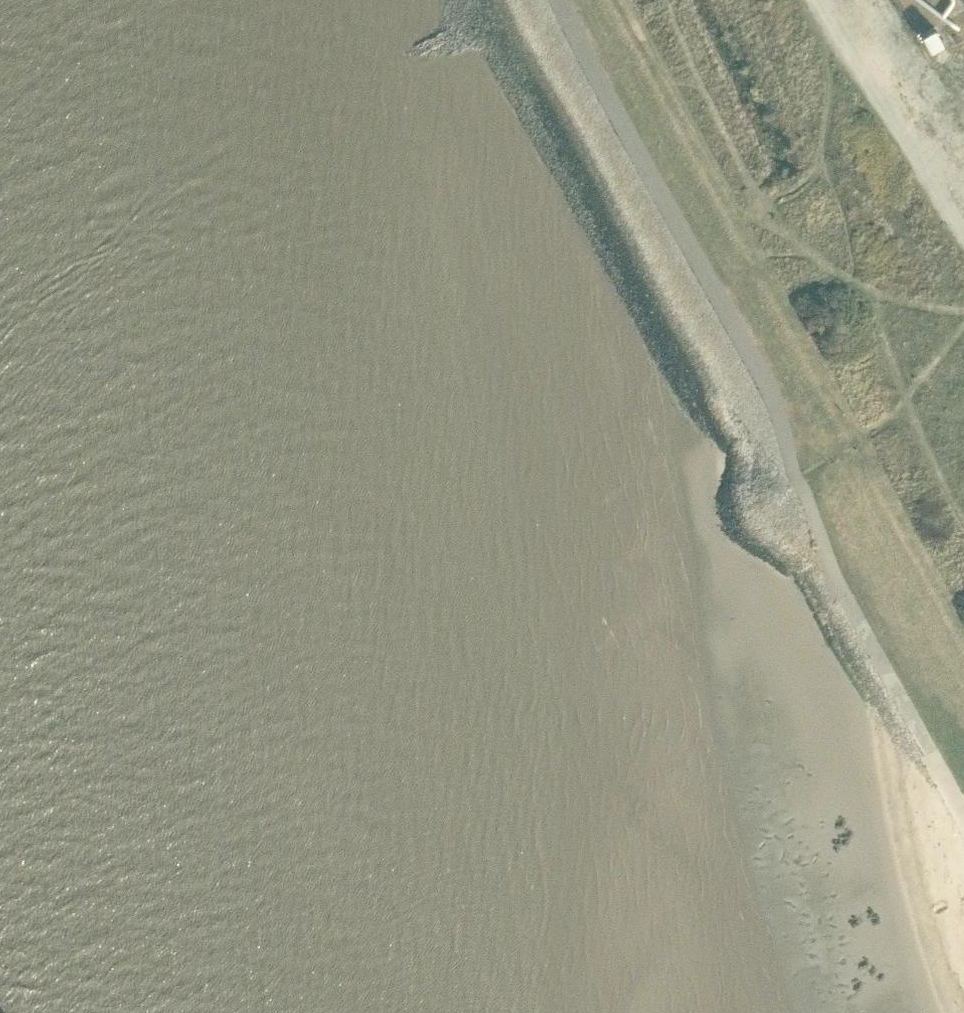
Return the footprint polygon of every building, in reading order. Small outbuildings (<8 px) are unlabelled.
[(945,47),(937,32),(925,38),(933,53),(945,47)]
